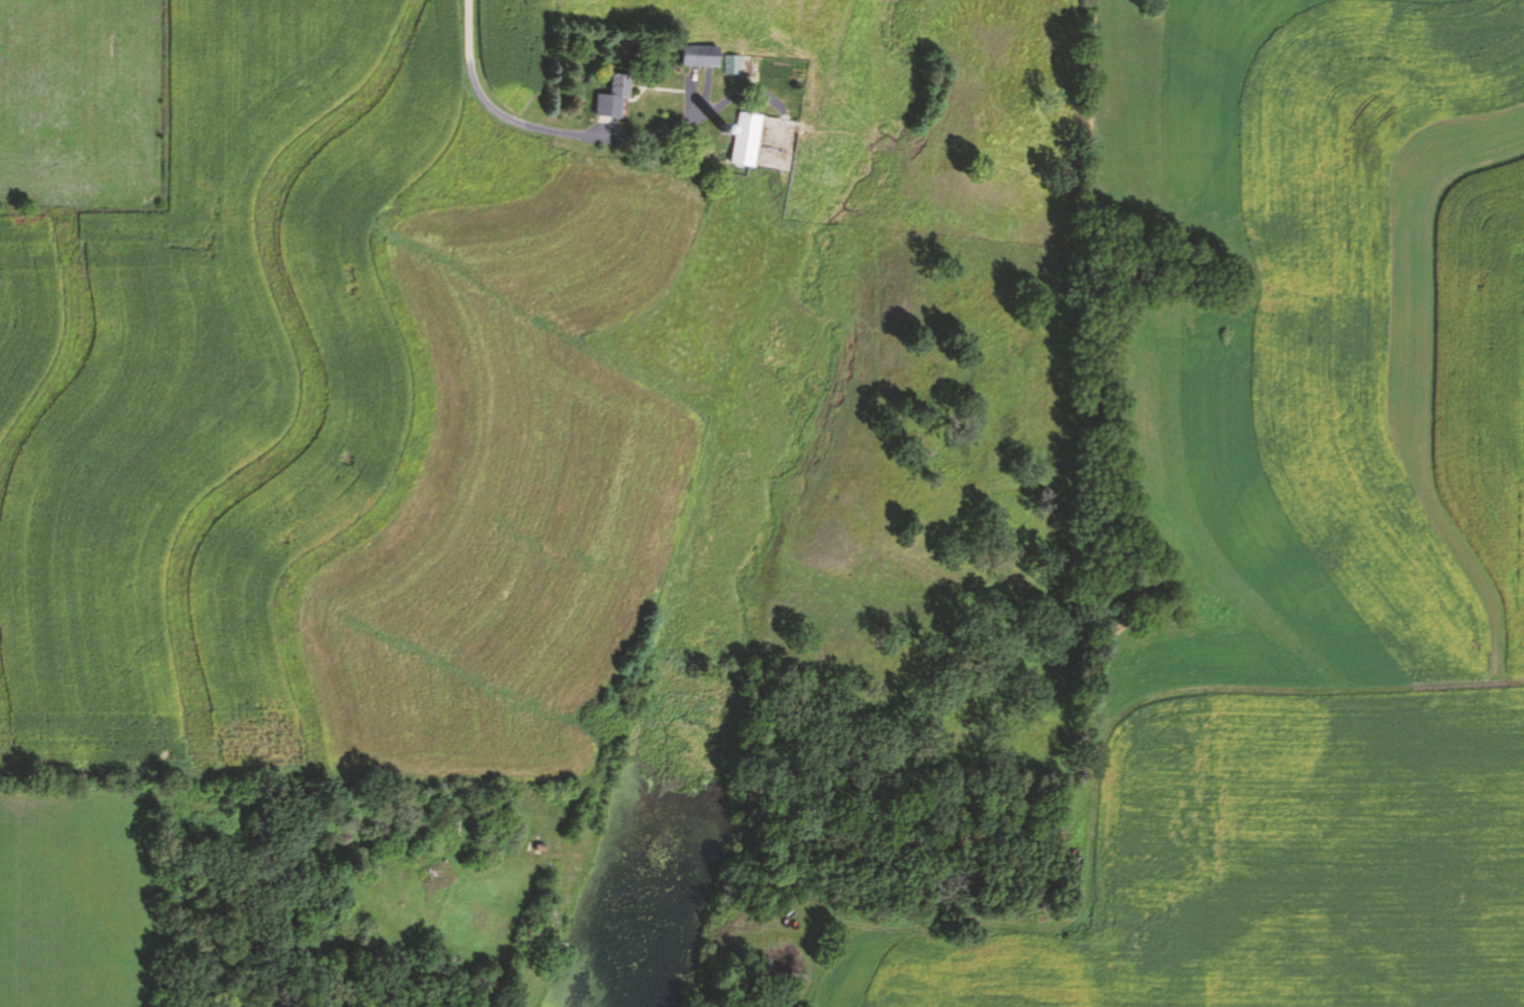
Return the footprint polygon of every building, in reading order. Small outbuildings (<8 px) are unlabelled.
[(720,46),(684,46),(684,66),(720,66),(720,46)] [(743,56),(727,55),(727,74),(742,75),(743,56)] [(598,117),(627,118),(630,74),(614,73),(613,95),(599,94),(598,117)] [(733,165),(757,168),(764,115),(740,111),(733,165)]
